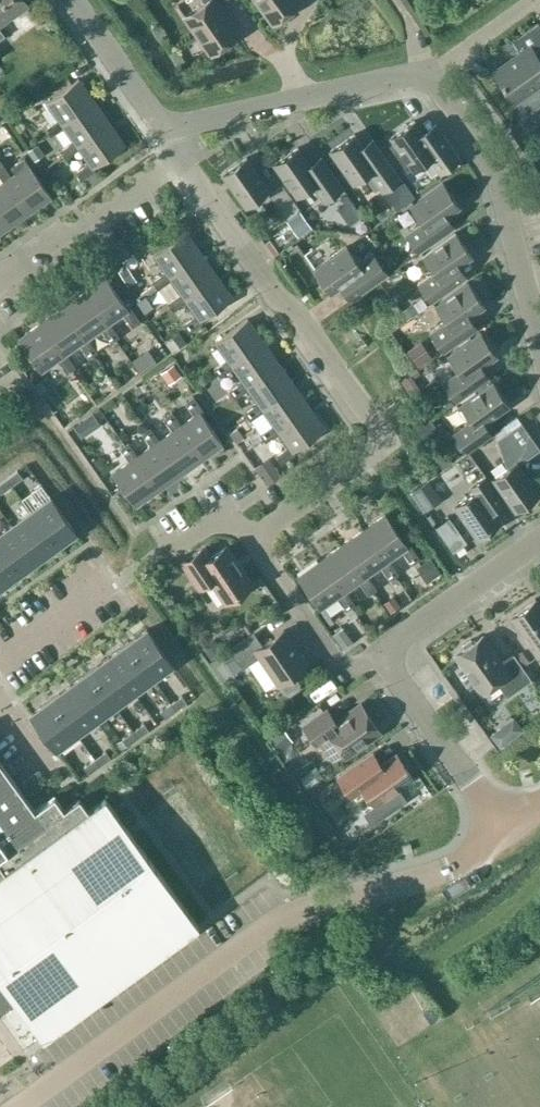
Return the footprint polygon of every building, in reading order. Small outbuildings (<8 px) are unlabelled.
[(28,4),(25,0),(0,0),(0,24),(28,4)] [(185,16),(211,53),(239,34),(218,3),(223,0),(204,0),(205,1),(185,16)] [(273,22),(300,2),(299,0),(257,0),(273,22)] [(259,37),(269,30),(258,16),(249,23),(259,37)] [(495,71),(515,100),(539,82),(539,24),(538,22),(513,40),(522,52),(495,71)] [(61,122),(94,99),(79,78),(46,101),(58,118),(45,128),(51,136),(64,126),(61,122)] [(109,121),(94,99),(61,122),(64,126),(73,140),(60,149),(66,157),(79,148),(76,144),(109,121)] [(414,120),(391,137),(413,168),(428,158),(439,173),(461,158),(444,134),(435,121),(422,131),(414,120)] [(93,166),(125,144),(109,121),(76,144),(79,148),(89,162),(75,171),(81,179),(87,175),(95,169),(93,166)] [(370,156),(354,133),(330,150),(353,182),(369,171),(383,191),(385,190),(398,208),(414,197),(401,177),(381,149),(370,156)] [(36,143),(29,148),(36,159),(43,154),(36,143)] [(343,187),(326,161),(314,170),(298,147),(274,163),(297,195),(312,184),(323,201),(343,187)] [(4,181),(8,178),(31,211),(52,196),(24,157),(11,166),(15,173),(12,175),(0,158),(0,176),(4,181)] [(246,157),(223,174),(245,205),(269,189),(246,157)] [(95,169),(87,175),(93,183),(101,178),(95,169)] [(0,176),(0,213),(9,226),(31,211),(8,178),(4,181),(0,176)] [(421,220),(405,232),(419,252),(444,234),(454,227),(446,215),(459,206),(443,182),(411,205),(421,220)] [(283,184),(269,194),(287,218),(300,209),(283,184)] [(345,203),(338,207),(350,223),(362,214),(347,193),(341,197),(345,203)] [(300,210),(287,219),(299,235),(311,226),(300,210)] [(9,226),(0,213),(0,232),(9,226)] [(201,252),(186,231),(153,254),(166,271),(152,280),(158,288),(171,279),(168,275),(201,252)] [(431,301),(468,277),(459,265),(472,256),(455,232),(423,255),(433,269),(417,281),(431,301)] [(314,268),(331,292),(339,286),(350,301),(388,273),(373,252),(358,262),(346,246),(314,268)] [(168,275),(171,279),(181,293),(168,302),(173,310),(186,301),(184,297),(216,274),(201,252),(168,275)] [(127,266),(120,270),(127,281),(134,276),(127,266)] [(184,297),(186,301),(196,314),(183,324),(188,332),(203,322),(201,319),(233,297),(216,274),(184,297)] [(128,308),(106,276),(82,293),(105,326),(109,323),(123,313),(133,326),(141,321),(131,306),(128,308)] [(469,333),(478,327),(470,315),(484,305),(467,282),(436,304),(446,319),(430,331),(444,351),(469,333)] [(105,326),(82,293),(61,308),(84,341),(88,338),(101,328),(111,342),(119,336),(109,323),(105,326)] [(145,295),(137,301),(144,312),(153,306),(145,295)] [(421,297),(414,303),(419,310),(426,305),(421,297)] [(414,303),(403,311),(408,318),(419,310),(414,303)] [(84,341),(61,308),(39,323),(62,356),(66,353),(80,344),(89,357),(97,351),(88,338),(84,341)] [(230,363),(263,340),(248,318),(215,341),(227,359),(214,368),(220,376),(233,367),(230,363)] [(62,356),(39,323),(18,338),(41,371),(58,359),(67,372),(75,367),(66,353),(62,356)] [(177,331),(165,339),(172,350),(185,341),(177,331)] [(481,383),(490,376),(482,365),(496,355),(480,331),(448,354),(459,369),(442,381),(456,400),(481,383)] [(245,384),(278,361),(263,340),(230,363),(233,367),(242,380),(229,390),(235,398),(248,388),(245,384)] [(416,344),(407,351),(417,366),(427,360),(416,344)] [(149,350),(141,356),(148,367),(157,361),(149,350)] [(261,406),(293,383),(278,361),(245,384),(248,388),(258,402),(245,411),(250,419),(264,410),(261,406)] [(173,364),(161,372),(169,383),(181,375),(173,364)] [(41,378),(34,383),(40,392),(47,387),(41,378)] [(137,403),(146,397),(134,380),(126,386),(137,403)] [(453,431),(463,445),(467,451),(492,434),(484,422),(509,404),(492,381),(460,403),(471,419),(453,431)] [(261,406),(264,410),(273,424),(260,433),(263,437),(266,441),(279,432),(276,428),(309,405),(293,383),(261,406)] [(223,443),(201,412),(203,410),(193,396),(185,401),(195,415),(181,424),(177,427),(200,460),(223,443)] [(276,428),(279,432),(288,445),(275,455),(281,463),(295,453),(293,450),(325,428),(309,405),(276,428)] [(177,427),(181,424),(172,411),(164,417),(173,430),(159,440),(155,442),(178,475),(200,460),(177,427)] [(81,422),(73,427),(80,437),(88,432),(81,422)] [(507,432),(498,438),(508,467),(516,461),(518,464),(526,458),(539,448),(538,445),(521,422),(507,432)] [(155,442),(159,440),(150,426),(142,432),(151,445),(137,455),(133,458),(156,490),(178,475),(155,442)] [(238,427),(230,433),(236,441),(244,435),(238,427)] [(260,433),(251,439),(254,444),(263,437),(260,433)] [(133,458),(137,455),(128,442),(120,447),(129,460),(112,473),(135,505),(156,490),(133,458)] [(270,458),(257,468),(268,483),(281,473),(270,458)] [(508,467),(492,478),(515,510),(539,493),(518,464),(516,461),(508,467)] [(18,469),(7,478),(12,485),(23,477),(18,469)] [(477,489),(454,505),(477,537),(500,520),(493,509),(504,502),(485,475),(473,484),(477,489)] [(0,482),(0,492),(1,493),(12,485),(7,478),(0,482)] [(428,480),(412,491),(420,503),(437,492),(428,480)] [(31,511),(55,544),(75,530),(51,496),(31,511)] [(12,525),(36,558),(55,544),(31,511),(12,525)] [(389,560),(403,550),(412,563),(420,558),(410,543),(407,545),(385,514),(362,530),(385,562),(389,560)] [(436,526),(453,551),(466,541),(449,517),(436,526)] [(17,572),(36,558),(12,525),(0,533),(0,548),(17,572)] [(385,562),(362,530),(340,545),(363,578),(367,575),(381,565),(390,579),(398,573),(389,560),(385,562)] [(363,578),(340,545),(318,561),(341,593),(346,590),(359,581),(368,594),(377,588),(367,575),(363,578)] [(199,587),(210,579),(225,601),(252,583),(241,567),(238,569),(223,547),(208,558),(201,548),(182,562),(199,587)] [(17,572),(0,548),(0,585),(17,572)] [(430,558),(416,567),(427,583),(441,573),(430,558)] [(341,593),(318,561),(297,576),(320,608),(337,596),(347,609),(351,606),(355,604),(346,590),(341,593)] [(393,596),(383,603),(390,613),(400,606),(393,596)] [(539,653),(539,605),(535,598),(510,616),(521,631),(517,633),(526,645),(529,643),(538,655),(539,653)] [(347,609),(346,610),(352,619),(357,615),(351,606),(347,609)] [(342,627),(332,634),(343,648),(353,641),(342,627)] [(127,643),(152,676),(172,662),(147,628),(127,643)] [(255,648),(260,656),(279,683),(286,693),(290,695),(300,688),(300,683),(294,673),(307,664),(283,629),(263,643),(255,648)] [(242,668),(260,656),(255,648),(263,643),(254,631),(228,648),(241,667),(242,668)] [(482,692),(497,681),(507,696),(531,679),(522,664),(514,654),(501,662),(482,635),(476,640),(469,637),(462,642),(462,649),(456,654),(482,692)] [(108,657),(133,690),(152,676),(127,643),(108,657)] [(228,648),(209,661),(222,680),(241,667),(228,648)] [(521,649),(514,654),(522,664),(529,659),(521,649)] [(89,670),(114,704),(133,690),(108,657),(89,670)] [(70,684),(95,718),(114,704),(89,670),(70,684)] [(317,683),(321,691),(344,681),(341,673),(317,683)] [(51,698),(76,732),(95,718),(70,684),(51,698)] [(182,695),(171,703),(176,710),(187,702),(182,695)] [(31,713),(56,746),(76,732),(51,698),(31,713)] [(140,720),(154,714),(148,701),(134,707),(140,720)] [(171,703),(160,711),(165,718),(176,710),(171,703)] [(327,709),(303,725),(317,745),(320,743),(334,763),(380,731),(361,704),(336,721),(327,709)] [(513,717),(491,734),(500,746),(522,728),(513,717)] [(144,722),(133,730),(138,737),(149,729),(144,722)] [(284,728),(270,738),(278,750),(293,740),(284,728)] [(133,730),(122,738),(127,745),(138,737),(133,730)] [(106,750),(95,758),(100,765),(111,757),(106,750)] [(412,777),(396,754),(382,764),(373,752),(338,776),(352,795),(364,787),(375,803),(412,777)] [(95,758),(84,766),(89,773),(100,765),(95,758)] [(196,924),(104,797),(87,809),(78,797),(63,809),(54,796),(34,810),(0,764),(0,976),(43,1035),(196,924)] [(357,839),(375,825),(361,807),(343,821),(357,839)]
